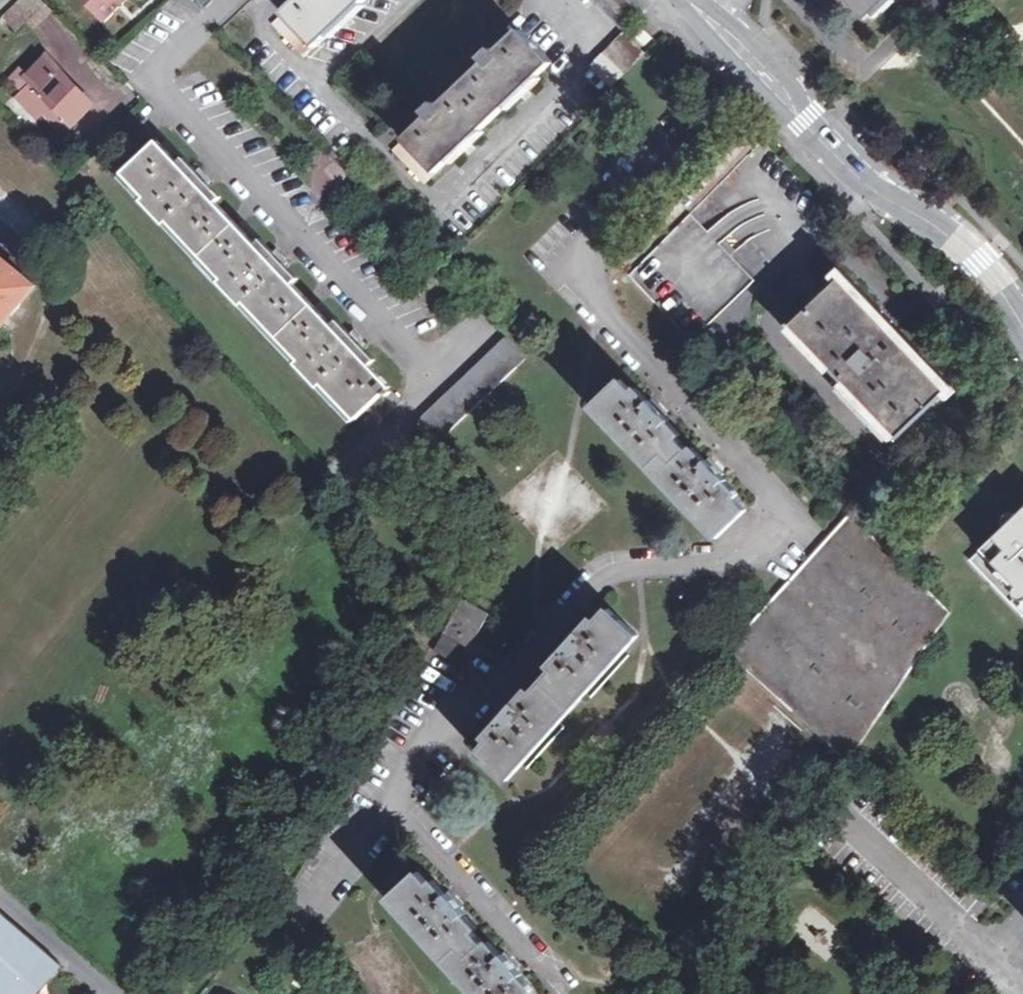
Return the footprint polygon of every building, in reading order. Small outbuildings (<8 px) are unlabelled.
[(33,28),(51,11),(40,0),(23,0),(3,18),(15,31),(26,20),(33,28)] [(100,28),(130,0),(74,0),(100,28)] [(272,24),(304,58),(351,14),(366,0),(297,0),(272,24)] [(866,18),(885,0),(848,0),(866,18)] [(631,39),(624,32),(590,66),(612,88),(661,38),(647,23),(631,39)] [(428,115),(393,149),(426,184),(552,61),(520,28),(496,51),(492,46),(481,57),(484,61),(439,105),(435,101),(423,112),(428,115)] [(10,77),(23,90),(30,84),(47,104),(42,109),(57,125),(69,124),(93,103),(47,54),(28,72),(21,66),(10,77)] [(30,84),(23,90),(42,109),(47,104),(30,84)] [(392,385),(368,361),(333,324),(292,281),(256,242),(215,199),(179,161),(158,139),(122,172),(144,196),(141,199),(165,224),(168,222),(221,278),(219,281),(242,306),(245,302),(299,360),(297,363),(320,387),(324,384),(357,419),(367,409),(381,424),(404,401),(391,387),(392,385)] [(179,161),(215,199),(220,194),(184,155),(179,161)] [(327,156),(316,168),(336,186),(347,174),(327,156)] [(708,231),(691,214),(630,276),(691,342),(754,279),(731,255),(726,250),(719,243),(713,237),(708,231)] [(262,237),(256,242),(292,281),(297,275),(262,237)] [(8,315),(33,285),(0,257),(0,309),(8,315)] [(840,279),(793,325),(899,437),(946,391),(840,279)] [(333,324),(368,361),(373,357),(338,319),(333,324)] [(506,337),(419,420),(438,441),(525,359),(506,337)] [(746,509),(721,482),(699,460),(665,424),(646,405),(621,379),(592,407),(717,538),(746,509)] [(646,405),(665,424),(670,419),(665,414),(667,412),(660,405),(653,397),(646,405)] [(699,460),(721,482),(726,477),(720,471),(722,469),(714,461),(707,453),(699,460)] [(967,559),(1022,618),(1022,505),(1016,512),(1007,511),(1002,517),(1004,524),(967,559)] [(848,761),(939,630),(951,612),(852,511),(726,652),(848,761)] [(463,599),(435,650),(461,664),(488,613),(463,599)] [(608,607),(584,635),(565,656),(522,705),(503,726),(479,753),(509,780),(640,636),(608,607)] [(565,656),(584,635),(580,631),(574,636),(572,634),(565,642),(558,650),(565,656)] [(503,726),(522,705),(517,700),(513,705),(511,703),(503,711),(496,719),(503,726)] [(443,898),(419,871),(390,898),(478,993),(532,993),(517,977),(497,956),(462,918),(443,898)] [(443,898),(462,918),(467,913),(462,909),(464,907),(457,899),(450,891),(443,898)] [(46,951),(0,912),(0,993),(10,993),(46,951)] [(497,956),(517,977),(522,973),(516,967),(518,965),(511,957),(504,949),(497,956)] [(60,962),(46,951),(10,993),(33,993),(60,962)]
